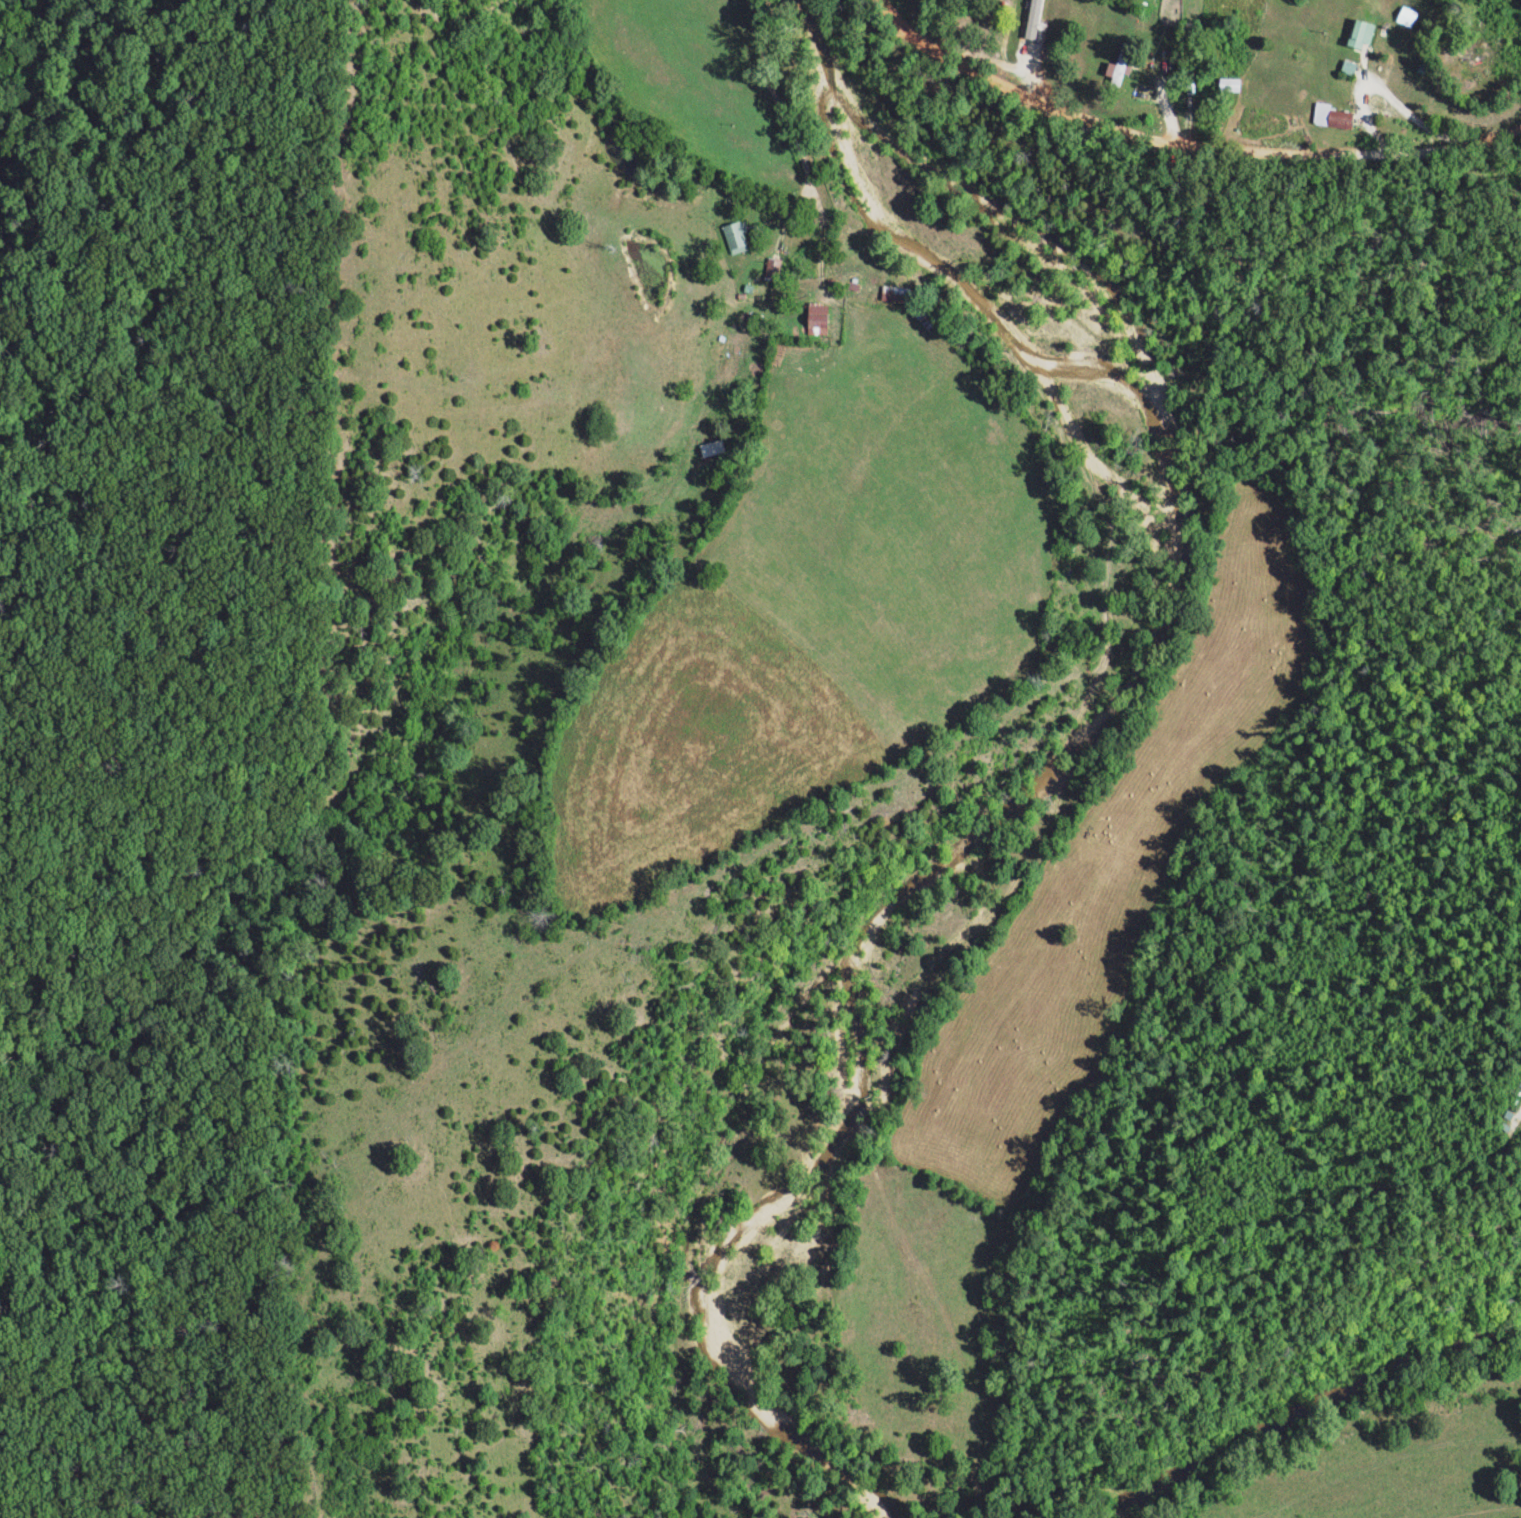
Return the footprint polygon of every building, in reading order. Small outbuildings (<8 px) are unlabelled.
[(1423,12),(1409,5),(1402,21),(1417,27),(1423,12)] [(1356,42),(1375,47),(1382,23),(1363,18),(1356,42)] [(1117,84),(1128,86),(1136,43),(1128,41),(1124,63),(1115,61),(1113,74),(1118,75),(1117,84)] [(1246,91),(1247,78),(1227,77),(1226,90),(1246,91)] [(1319,122),(1358,129),(1361,113),(1337,108),(1338,103),(1323,101),(1319,122)] [(729,224),(736,253),(756,248),(749,220),(729,224)] [(914,287),(889,285),(888,299),(912,302),(914,287)]
